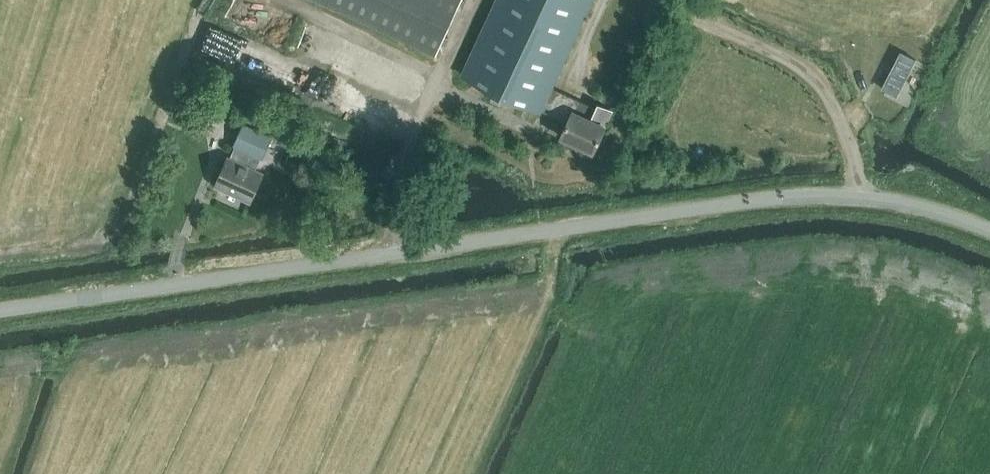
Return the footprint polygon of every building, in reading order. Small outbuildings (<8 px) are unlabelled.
[(460,0),(317,0),(435,54),(460,0)] [(593,0),(496,0),(462,74),(541,111),(542,110),(567,122),(561,136),(580,144),(579,147),(588,151),(590,149),(594,151),(610,115),(552,88),(593,0)] [(900,51),(882,86),(897,94),(915,59),(900,51)] [(262,154),(269,137),(243,126),(236,143),(262,154)] [(251,201),(263,173),(255,169),(261,157),(235,146),(229,158),(228,157),(215,185),(251,201)]
